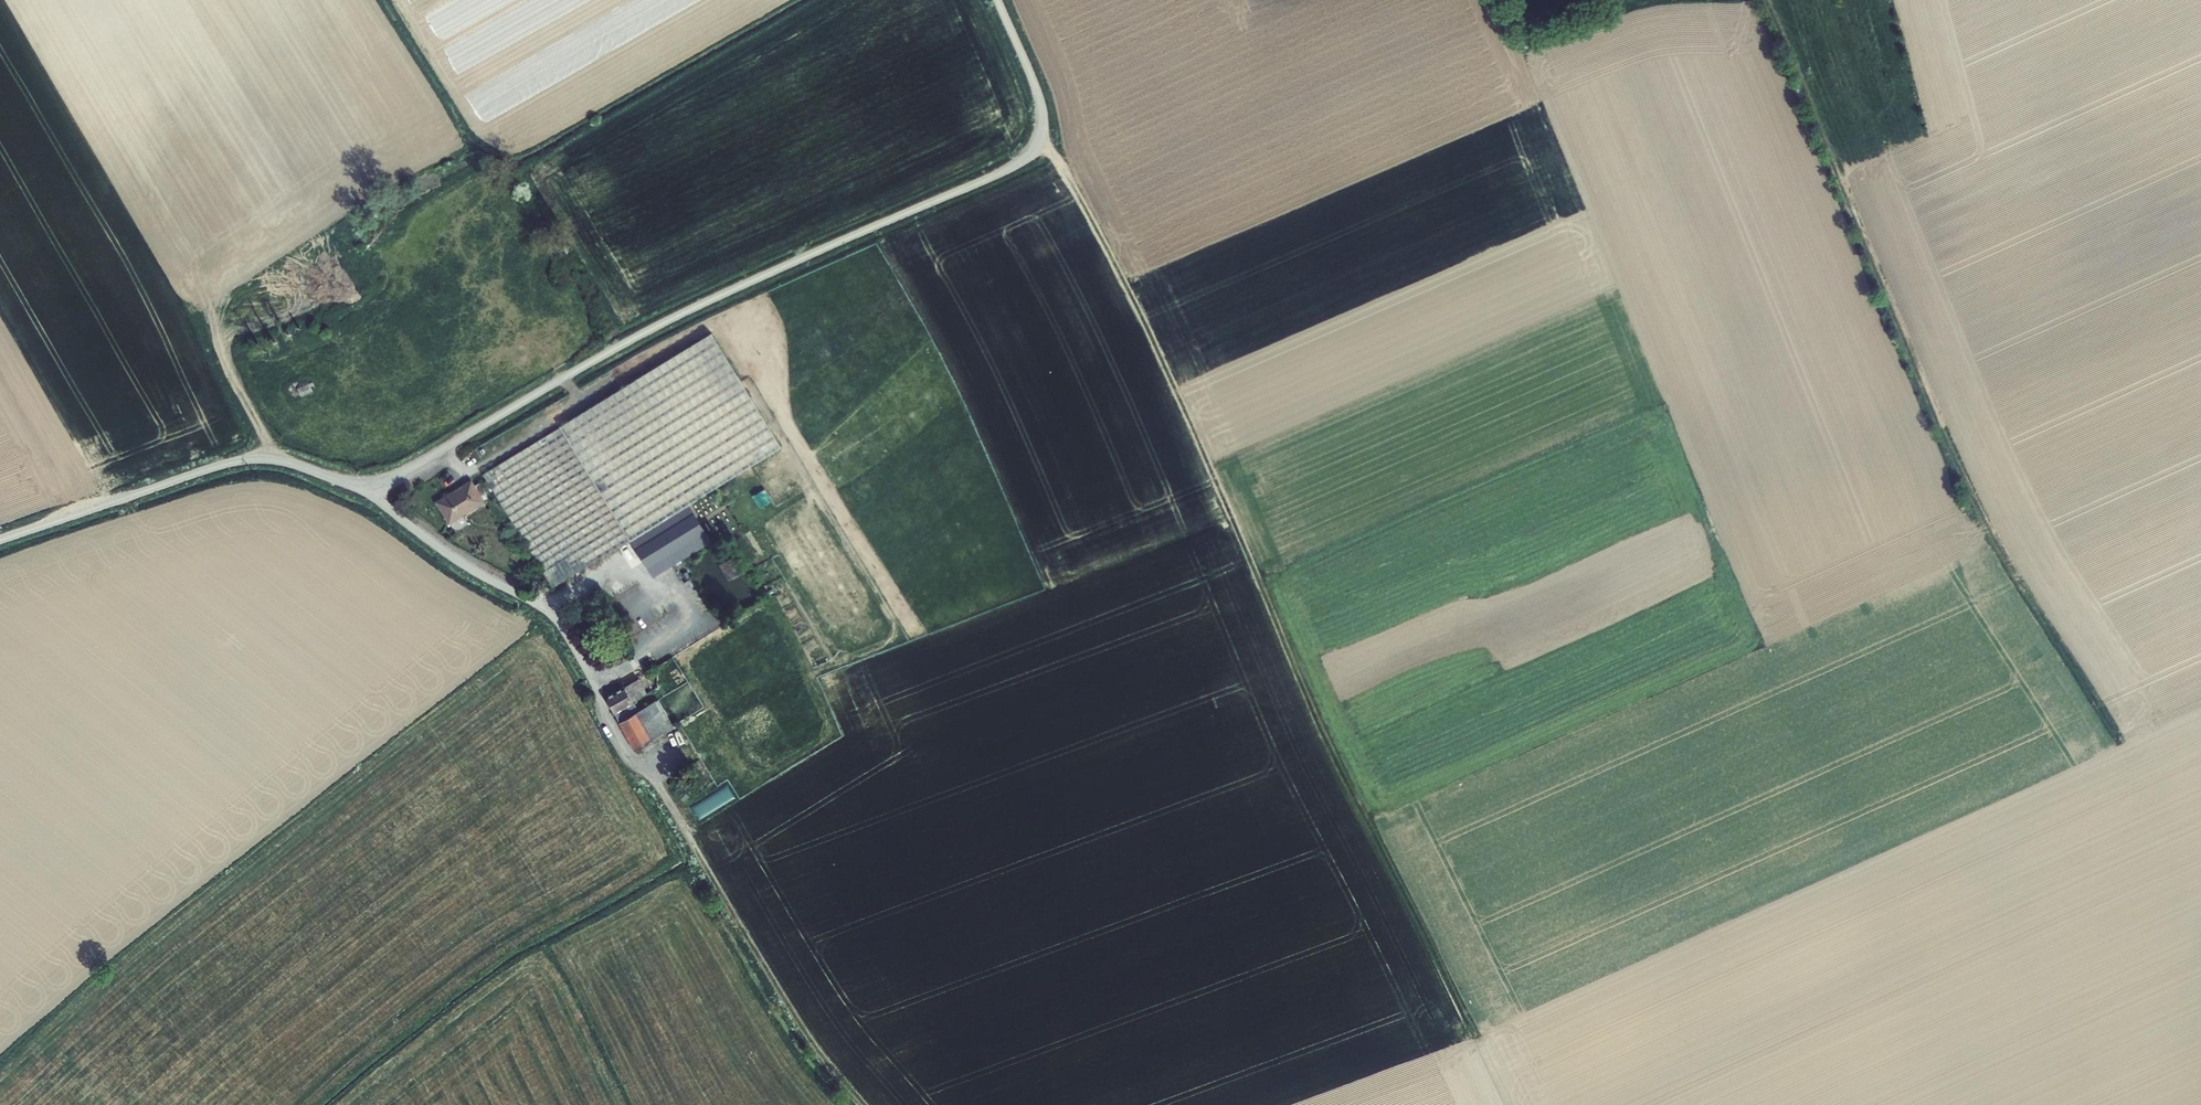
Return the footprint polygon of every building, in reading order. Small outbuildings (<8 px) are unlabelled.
[(713,334),(483,474),(553,587),(577,572),(783,448),(713,334)] [(485,503),(471,479),(435,501),(449,523),(464,515),(485,503)] [(690,506),(631,540),(653,578),(682,561),(713,543),(690,506)] [(464,515),(450,523),(450,524),(451,525),(453,527),(456,528),(459,528),(462,527),(468,523),(465,518),(466,517),(464,515)] [(729,581),(739,575),(730,558),(720,564),(729,581)] [(649,673),(642,676),(647,689),(654,686),(649,673)] [(647,693),(638,677),(624,686),(633,701),(647,693)] [(633,701),(624,686),(624,685),(605,695),(615,713),(616,713),(634,703),(633,701)] [(674,728),(659,699),(639,710),(620,721),(619,722),(634,751),(674,728)] [(634,703),(616,713),(620,721),(639,710),(634,702),(634,703)]
